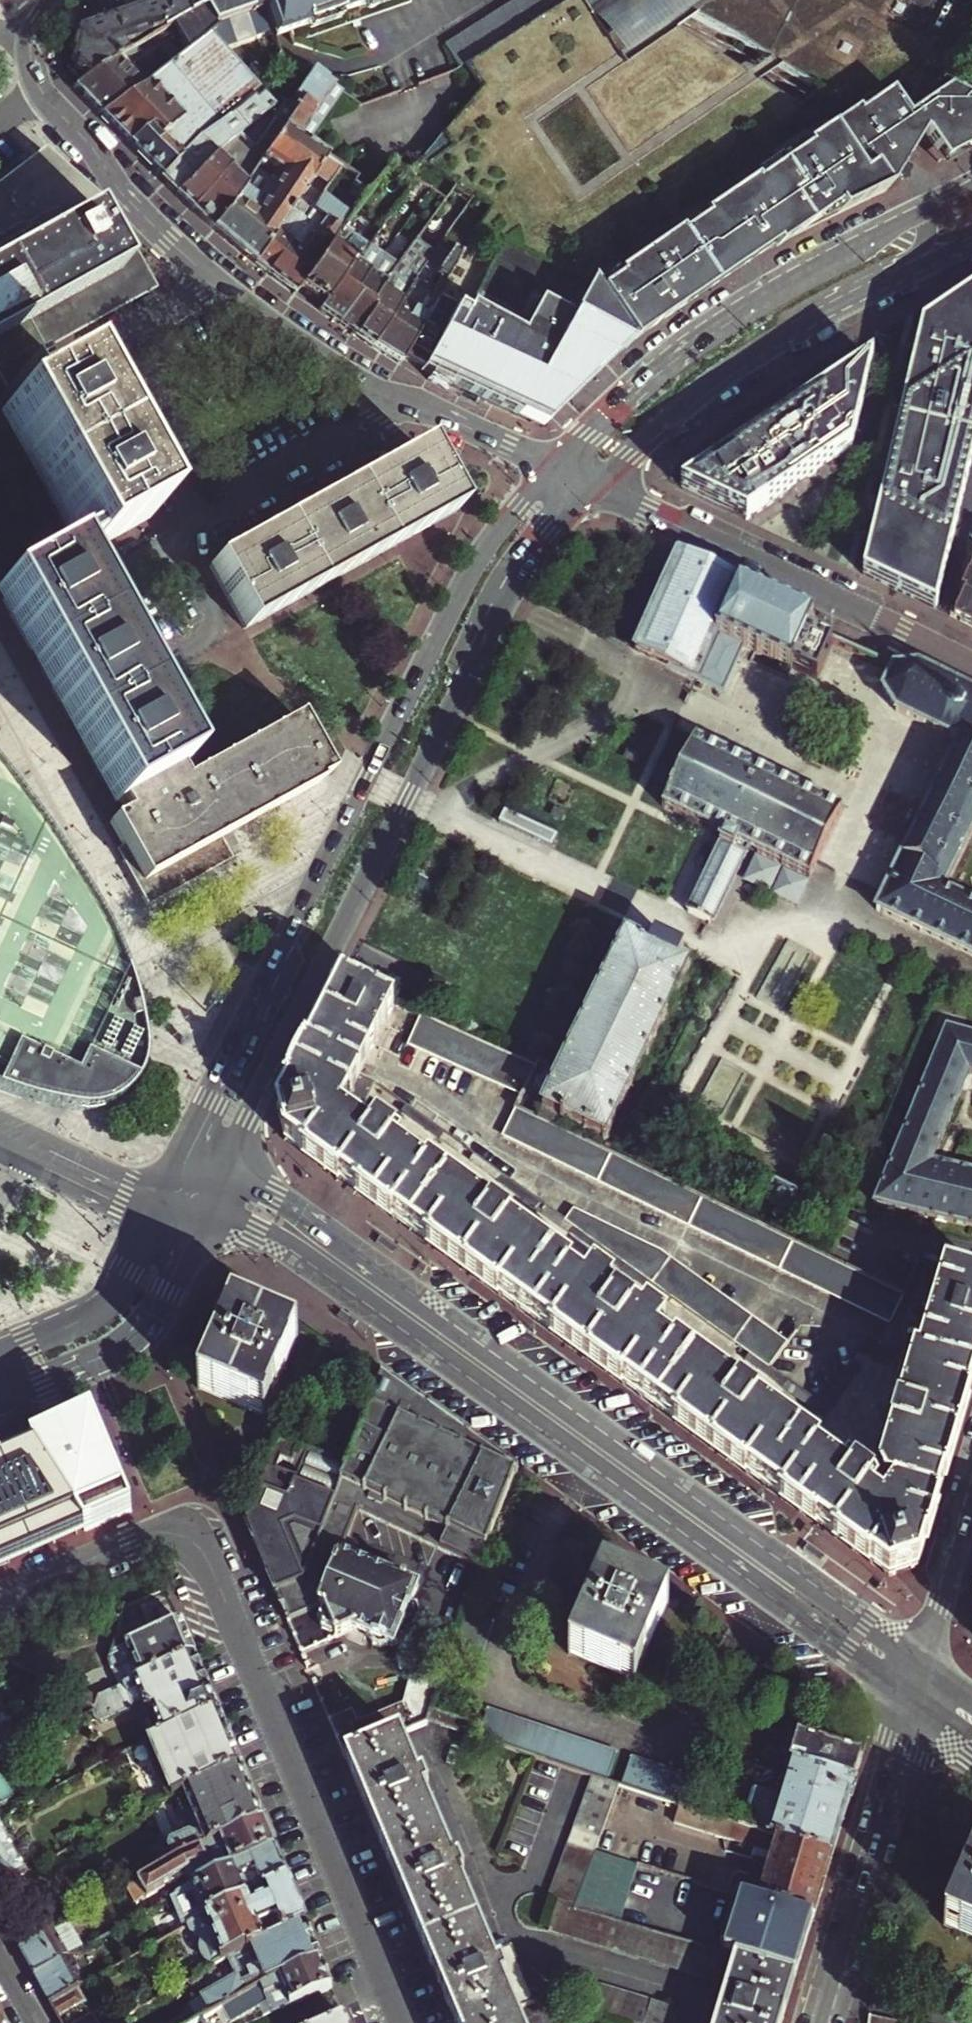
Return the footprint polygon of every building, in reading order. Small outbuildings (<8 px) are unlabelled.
[(171,29),(198,14),(207,28),(241,16),(239,12),(244,10),(241,2),(241,0),(167,0),(159,3),(149,6),(154,24),(150,25),(152,32),(168,23),(171,29)] [(241,16),(261,10),(257,0),(250,0),(241,2),(244,10),(239,12),(241,16)] [(261,10),(270,36),(328,16),(329,14),(334,6),(338,0),(257,0),(261,10)] [(342,11),(374,0),(338,0),(334,6),(341,11),(342,11)] [(578,0),(568,0),(460,66),(458,67),(445,71),(475,87),(412,165),(485,209),(472,231),(500,245),(533,262),(536,264),(537,265),(539,267),(540,270),(541,272),(541,274),(541,276),(541,279),(541,281),(540,284),(538,288),(498,368),(492,380),(555,411),(558,411),(560,412),(589,382),(616,358),(652,328),(637,306),(666,286),(674,281),(688,302),(710,286),(737,270),(764,255),(755,241),(787,218),(781,209),(818,184),(824,193),(869,161),(889,174),(892,168),(884,163),(855,145),(828,128),(797,108),(756,83),(745,75),(660,22),(615,55),(578,0)] [(458,67),(460,66),(568,0),(515,0),(444,44),(458,67)] [(615,55),(660,22),(671,15),(683,21),(692,14),(687,11),(695,3),(688,0),(578,0),(615,55)] [(695,3),(690,12),(768,58),(779,65),(820,91),(830,97),(841,104),(845,95),(914,126),(937,88),(971,24),(971,0),(688,0),(695,3)] [(69,61),(86,76),(119,58),(117,53),(139,40),(152,32),(150,25),(154,24),(149,6),(125,15),(73,33),(69,61)] [(329,14),(328,16),(338,12),(341,12),(341,11),(334,6),(329,14)] [(199,36),(204,35),(210,33),(207,28),(198,14),(171,29),(154,38),(119,58),(86,76),(74,86),(101,116),(126,98),(121,93),(130,84),(155,67),(199,36)] [(101,116),(127,144),(150,122),(144,115),(188,73),(206,89),(234,63),(204,35),(199,36),(155,67),(130,84),(121,93),(126,98),(101,116)] [(756,83),(779,65),(768,58),(745,75),(756,83)] [(150,122),(127,144),(160,178),(193,144),(231,107),(232,109),(249,90),(252,92),(257,88),(259,86),(255,82),(234,63),(206,89),(188,73),(144,115),(150,122)] [(285,106),(281,103),(271,120),(272,121),(281,127),(262,158),(277,167),(282,171),(263,202),(257,198),(270,177),(255,167),(254,170),(243,187),(211,227),(228,241),(254,263),(302,192),(307,185),(324,161),(303,145),(339,90),(308,69),(307,71),(285,106)] [(273,102),(257,88),(252,92),(249,90),(232,109),(231,107),(193,144),(160,178),(176,194),(214,154),(230,141),(242,131),(268,109),(273,102)] [(937,88),(914,126),(905,144),(909,147),(918,133),(957,157),(971,150),(971,105),(937,88)] [(830,97),(820,91),(797,108),(828,128),(841,104),(830,97)] [(845,95),(841,104),(905,144),(914,126),(845,95)] [(905,144),(841,104),(828,128),(855,145),(884,163),(892,168),(905,144)] [(246,160),(230,141),(214,154),(176,194),(211,227),(243,187),(254,170),(246,160)] [(909,147),(905,144),(892,168),(896,171),(900,173),(915,150),(909,147)] [(324,161),(307,185),(312,189),(329,164),(324,161)] [(128,277),(89,207),(82,210),(71,192),(64,196),(59,188),(56,190),(42,167),(20,180),(22,184),(2,194),(3,198),(0,200),(0,347),(128,277)] [(282,171),(277,167),(270,177),(257,198),(263,202),(282,171)] [(896,171),(892,168),(889,174),(897,179),(897,178),(892,174),(894,171),(896,172),(896,171)] [(302,192),(254,263),(267,274),(316,201),(302,192)] [(318,199),(316,201),(267,274),(295,295),(298,290),(337,234),(348,219),(318,199)] [(371,348),(414,282),(415,280),(407,274),(433,234),(424,228),(396,271),(353,336),(362,342),(371,348)] [(500,245),(472,231),(458,256),(445,279),(436,296),(401,358),(422,370),(420,374),(425,377),(500,245)] [(365,252),(337,234),(298,290),(323,305),(351,264),(355,267),(365,252)] [(500,245),(425,377),(429,379),(428,381),(446,391),(448,387),(462,393),(482,401),(492,380),(498,368),(538,288),(540,284),(541,281),(541,279),(541,276),(541,274),(541,272),(540,270),(539,267),(537,265),(536,264),(533,262),(500,245)] [(366,251),(365,252),(355,267),(351,264),(323,305),(319,312),(353,336),(396,271),(366,251)] [(445,279),(458,256),(449,251),(436,273),(445,279)] [(674,281),(666,286),(680,307),(688,302),(674,281)] [(377,352),(384,356),(425,290),(414,282),(371,348),(377,352)] [(401,358),(436,296),(425,290),(384,356),(398,364),(401,358)] [(924,602),(971,433),(971,298),(924,329),(864,574),(924,602)] [(0,372),(0,378),(7,391),(0,395),(0,400),(5,409),(0,411),(73,545),(79,556),(145,518),(67,375),(64,376),(47,346),(0,372)] [(683,488),(751,521),(852,449),(872,364),(683,488)] [(555,411),(492,380),(482,401),(524,420),(524,418),(555,411)] [(209,566),(243,627),(452,511),(418,450),(209,566)] [(116,798),(171,767),(177,764),(67,563),(79,556),(73,545),(0,584),(0,597),(112,800),(116,798)] [(797,610),(676,555),(635,650),(723,690),(731,672),(734,668),(740,655),(714,643),(718,635),(775,661),(797,610)] [(964,593),(968,595),(956,618),(971,627),(971,567),(964,593)] [(797,610),(775,661),(794,669),(810,627),(813,618),(797,610)] [(946,681),(918,667),(895,669),(884,692),(897,713),(959,743),(877,912),(971,956),(971,903),(945,889),(971,838),(971,694),(946,681)] [(114,850),(144,904),(237,852),(226,832),(314,783),(312,780),(325,774),(294,718),(182,780),(171,767),(116,798),(122,812),(108,821),(121,846),(114,850)] [(696,741),(663,808),(722,836),(685,914),(712,926),(748,850),(810,879),(842,812),(696,741)] [(8,1092),(37,1102),(65,1108),(87,1110),(102,1106),(111,1102),(123,1093),(132,1083),(138,1070),(142,1051),(140,1033),(131,994),(128,987),(118,958),(102,925),(83,893),(41,828),(6,779),(0,772),(0,1089),(8,1092)] [(556,838),(504,813),(498,824),(551,849),(556,838)] [(535,1121),(559,1133),(613,1159),(621,1142),(608,1136),(693,960),(654,941),(650,952),(625,940),(543,1105),(535,1121)] [(341,984),(278,1113),(286,1143),(891,1578),(917,1568),(971,1383),(971,1283),(945,1275),(921,1361),(866,1346),(860,1354),(896,1365),(892,1377),(897,1377),(890,1400),(900,1403),(888,1443),(878,1441),(871,1466),(881,1479),(873,1484),(844,1463),(847,1457),(768,1402),(763,1411),(728,1387),(735,1377),(646,1313),(640,1320),(607,1295),(611,1289),(521,1224),(515,1233),(487,1212),(494,1202),(412,1142),(406,1148),(360,1114),(374,1086),(358,1077),(394,1007),(341,984)] [(534,1068),(498,1053),(421,1019),(409,1047),(521,1095),(534,1068)] [(971,1228),(971,1168),(935,1158),(970,1073),(971,1074),(971,1033),(947,1026),(874,1203),(971,1228)] [(406,1107),(401,1114),(456,1153),(461,1147),(406,1107)] [(901,1298),(845,1271),(792,1246),(613,1159),(559,1133),(516,1112),(504,1138),(700,1233),(888,1325),(901,1298)] [(436,1160),(494,1202),(496,1198),(439,1156),(436,1160)] [(475,1157),(470,1163),(574,1238),(579,1232),(625,1266),(621,1272),(658,1299),(662,1293),(749,1355),(745,1362),(783,1389),(787,1382),(769,1369),(787,1345),(660,1253),(575,1212),(566,1223),(475,1157)] [(561,1246),(559,1250),(612,1288),(615,1284),(561,1246)] [(231,1311),(196,1389),(263,1418),(297,1338),(231,1311)] [(667,1323),(665,1326),(735,1377),(738,1374),(667,1323)] [(817,1412),(826,1419),(863,1369),(854,1362),(817,1412)] [(248,1521),(244,1523),(286,1622),(316,1609),(337,1555),(351,1518),(480,1569),(518,1475),(382,1378),(360,1435),(357,1443),(347,1468),(278,1440),(248,1521)] [(792,1411),(789,1415),(806,1427),(809,1423),(792,1411)] [(129,1511),(90,1417),(0,1453),(0,1565),(129,1511)] [(357,1443),(360,1435),(350,1431),(347,1439),(357,1443)] [(364,1565),(337,1555),(316,1609),(286,1622),(299,1653),(351,1632),(368,1638),(372,1646),(380,1648),(387,1645),(394,1647),(400,1630),(407,1633),(416,1629),(422,1614),(418,1606),(412,1603),(418,1586),(376,1570),(379,1563),(367,1558),(364,1565)] [(666,1602),(601,1575),(567,1656),(632,1683),(666,1602)] [(167,1591),(119,1611),(116,1618),(122,1622),(111,1655),(181,1627),(167,1591)] [(194,1658),(181,1627),(111,1655),(109,1663),(113,1673),(134,1665),(140,1680),(194,1658)] [(218,1713),(194,1658),(140,1680),(98,1698),(95,1710),(86,1715),(89,1722),(96,1719),(102,1722),(130,1711),(132,1705),(131,1702),(141,1698),(144,1709),(153,1713),(162,1737),(218,1713)] [(431,1709),(440,1683),(412,1673),(400,1705),(356,1723),(350,1710),(327,1720),(343,1758),(397,1736),(426,1724),(427,1721),(431,1709)] [(427,1721),(470,1735),(473,1723),(431,1709),(427,1721)] [(486,1709),(477,1737),(534,1757),(592,1777),(606,1781),(616,1753),(486,1709)] [(241,1770),(218,1713),(162,1737),(148,1742),(172,1798),(175,1797),(241,1770)] [(751,1791),(741,1827),(831,1857),(861,1757),(779,1732),(777,1739),(785,1742),(782,1755),(786,1764),(790,1765),(785,1780),(759,1772),(773,1730),(740,1720),(726,1761),(742,1767),(736,1770),(735,1777),(738,1786),(751,1791)] [(22,1750),(15,1736),(0,1744),(0,1762),(22,1750)] [(397,1736),(343,1758),(454,2022),(518,2022),(513,2011),(534,2002),(511,1947),(489,1956),(458,1880),(463,1879),(457,1866),(451,1867),(421,1794),(426,1792),(421,1778),(415,1781),(397,1736)] [(630,1758),(620,1786),(671,1803),(694,1813),(705,1783),(630,1758)] [(264,1824),(241,1770),(175,1797),(185,1820),(194,1817),(203,1838),(197,1841),(196,1839),(190,1837),(155,1852),(159,1862),(155,1865),(160,1871),(178,1860),(264,1824)] [(796,1976),(742,1960),(724,1955),(620,1923),(576,1909),(596,1854),(611,1809),(620,1786),(606,1781),(592,1777),(550,1895),(560,1899),(547,1932),(727,1987),(716,2022),(782,2022),(796,1976)] [(763,1905),(812,1920),(831,1857),(741,1827),(720,1820),(714,1838),(723,1841),(724,1839),(773,1856),(770,1866),(766,1864),(762,1881),(754,1878),(747,1901),(763,1905)] [(29,1872),(0,1823),(0,1887),(29,1872)] [(275,1852),(264,1824),(178,1860),(160,1871),(128,1889),(136,1903),(149,1896),(150,1898),(189,1876),(196,1886),(275,1852)] [(289,1883),(275,1852),(196,1886),(179,1896),(183,1906),(189,1907),(195,1924),(214,1915),(289,1883)] [(576,1909),(620,1923),(637,1866),(596,1854),(576,1909)] [(942,1925),(971,1938),(971,1859),(942,1925)] [(306,1926),(289,1883),(214,1915),(195,1924),(191,1927),(194,1936),(201,1938),(202,1942),(201,1944),(200,1947),(200,1951),(201,1955),(203,1959),(206,1962),(210,1965),(215,1966),(231,1958),(306,1926)] [(724,1955),(742,1960),(796,1976),(812,1920),(763,1905),(747,1901),(741,1898),(724,1955)] [(44,1913),(11,1932),(21,1950),(54,1930),(44,1913)] [(322,1962),(306,1926),(231,1958),(239,1979),(204,1998),(213,2014),(224,2009),(263,1985),(322,1962)] [(68,1957),(54,1930),(21,1950),(35,1976),(68,1957)] [(71,1956),(68,1957),(35,1976),(50,2004),(79,1989),(87,1984),(71,1956)] [(322,1962),(263,1985),(224,2009),(231,2022),(268,2003),(272,2013),(333,1989),(322,1962)] [(680,2009),(600,1986),(592,2013),(627,2022),(675,2022),(680,2009)] [(86,2002),(79,1989),(50,2004),(57,2018),(86,2002)]
